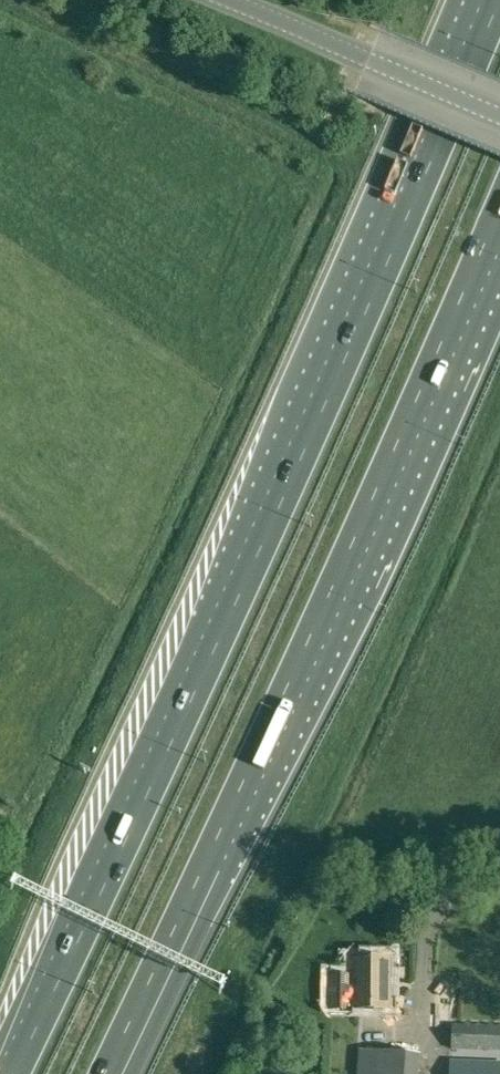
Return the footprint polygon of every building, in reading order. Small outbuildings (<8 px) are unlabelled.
[(390,1010),(391,959),(352,958),(352,984),(348,984),(348,976),(329,976),(329,1009),(390,1010)] [(452,1025),(451,1048),(499,1050),(499,1027),(452,1025)] [(416,1055),(361,1051),(359,1073),(415,1073),(416,1055)] [(451,1060),(451,1073),(499,1073),(499,1062),(451,1060)]
